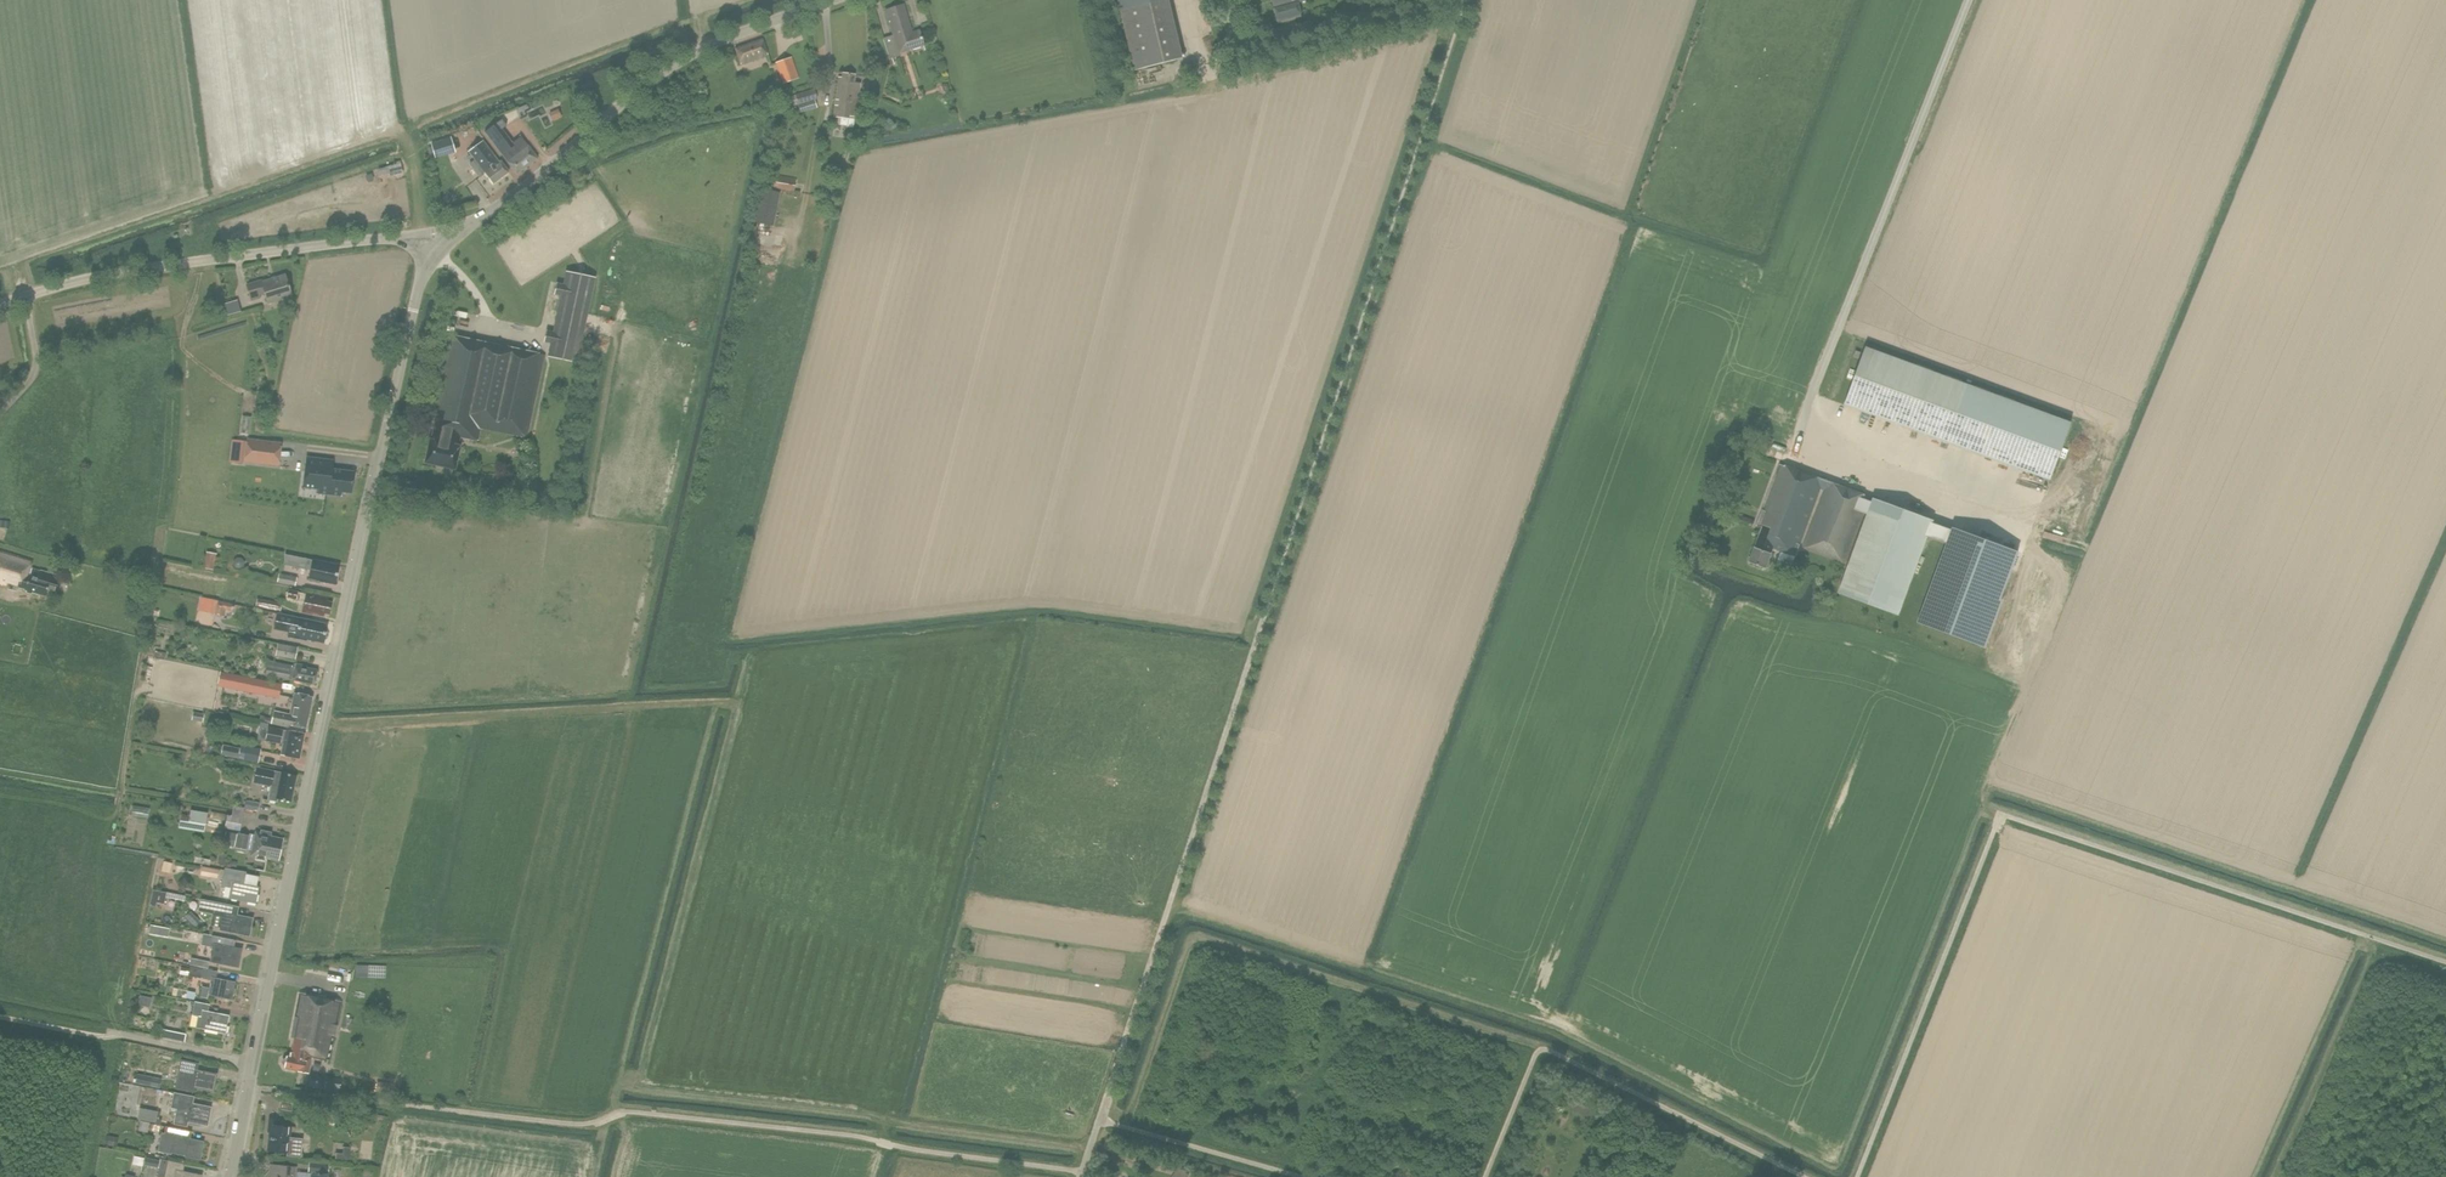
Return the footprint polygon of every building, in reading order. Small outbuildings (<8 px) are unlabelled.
[(1184,59),(1170,0),(1164,0),(1121,10),(1135,70),(1184,59)] [(1279,23),(1303,16),(1298,1),(1302,0),(1272,0),(1279,23)] [(912,31),(903,4),(885,9),(893,34),(883,38),(889,58),(900,55),(898,50),(923,42),(919,29),(912,31)] [(740,63),(768,54),(762,38),(735,48),(740,63)] [(775,61),(782,82),(799,77),(792,56),(775,61)] [(833,113),(855,116),(860,82),(854,81),(855,74),(842,72),(842,77),(838,76),(833,113)] [(814,89),(795,94),(798,103),(801,112),(817,107),(814,99),(817,98),(814,89)] [(512,142),(501,127),(506,124),(502,118),(485,131),(517,175),(539,159),(521,136),(512,142)] [(431,141),(436,157),(455,151),(451,135),(431,141)] [(468,151),(474,159),(493,184),(509,172),(501,161),(499,162),(483,140),(468,151)] [(401,162),(386,166),(388,177),(403,173),(401,162)] [(796,179),(775,175),(772,187),(793,191),(796,179)] [(766,188),(758,222),(777,226),(784,192),(766,188)] [(448,191),(444,199),(451,203),(455,195),(448,191)] [(548,356),(578,362),(596,277),(566,270),(563,283),(556,282),(554,294),(560,295),(553,330),(546,329),(543,341),(550,343),(548,356)] [(251,300),(265,295),(268,303),(291,295),(285,274),(262,281),(261,280),(246,284),(251,300)] [(240,300),(227,303),(230,315),(243,311),(240,300)] [(545,354),(544,354),(446,334),(430,409),(435,409),(431,439),(429,438),(424,462),(455,469),(460,445),(458,444),(460,436),(478,440),(481,428),(527,438),(545,354)] [(1844,404),(1947,442),(1968,384),(1866,346),(1844,404)] [(2071,422),(1968,384),(1948,442),(2050,479),(2071,422)] [(277,464),(280,444),(263,441),(248,440),(246,460),(277,464)] [(305,457),(302,487),(319,489),(318,493),(338,495),(339,491),(350,493),(353,471),(331,469),(331,470),(328,470),(329,460),(305,457)] [(1844,562),(1863,511),(1869,496),(1779,463),(1756,525),(1762,527),(1749,561),(1765,567),(1773,547),(1795,555),(1820,488),(1825,490),(1803,547),(1844,562)] [(1869,496),(1863,511),(1867,512),(1838,591),(1898,614),(1932,520),(1869,496)] [(1946,543),(1917,622),(1983,646),(2018,551),(1952,527),(1951,529),(1948,528),(1948,529),(1934,524),(1935,523),(1932,522),(1926,536),(1946,543)] [(0,550),(0,585),(17,589),(17,587),(45,595),(47,589),(55,591),(60,576),(41,570),(41,571),(31,568),(33,560),(0,550)] [(217,554),(206,552),(203,567),(214,569),(217,554)] [(331,579),(336,580),(338,568),(334,567),(335,564),(285,554),(283,564),(311,570),(308,580),(319,582),(319,580),(331,582),(331,579)] [(241,558),(236,558),(233,561),(233,565),(235,568),(236,568),(240,568),(244,565),(244,561),(241,558)] [(277,581),(295,585),(297,577),(279,573),(277,581)] [(287,597),(297,599),(298,591),(288,589),(287,597)] [(325,613),(329,614),(332,602),(327,601),(328,597),(306,593),(302,611),(324,616),(325,613)] [(256,605),(280,610),(281,603),(258,598),(256,605)] [(225,609),(233,610),(234,604),(215,600),(212,614),(224,617),(225,609)] [(275,625),(290,629),(288,636),(306,640),(306,638),(320,641),(320,638),(324,639),(326,627),(323,626),(324,623),(278,613),(275,625)] [(187,636),(188,628),(180,627),(179,635),(187,636)] [(275,655),(295,659),(297,647),(278,643),(275,655)] [(268,660),(265,674),(315,683),(318,669),(268,660)] [(281,684),(221,672),(218,682),(279,694),(281,684)] [(291,712),(274,709),(271,722),(288,726),(288,724),(306,727),(312,696),(295,693),(291,712)] [(203,721),(204,714),(193,711),(192,719),(203,721)] [(268,726),(266,740),(281,743),(284,743),(281,754),(299,758),(304,733),(286,729),(284,729),(268,726)] [(238,758),(240,748),(223,744),(221,755),(238,758)] [(261,749),(241,745),(240,748),(238,758),(258,762),(261,749)] [(224,772),(229,765),(221,759),(215,766),(224,772)] [(254,781),(262,783),(271,785),(270,791),(268,799),(277,801),(278,798),(291,801),(296,775),(274,770),(274,771),(257,767),(254,781)] [(244,807),(258,809),(259,802),(246,800),(244,807)] [(204,831),(206,824),(208,812),(191,809),(189,821),(187,828),(204,831)] [(210,812),(209,818),(225,821),(226,815),(210,812)] [(242,817),(226,815),(225,821),(224,828),(240,830),(242,817)] [(238,832),(237,833),(226,831),(223,844),(235,846),(235,847),(246,849),(247,848),(252,849),(250,855),(255,856),(255,859),(265,861),(266,857),(278,859),(283,838),(271,835),(272,831),(261,829),(260,832),(256,831),(255,834),(250,834),(250,835),(238,832)] [(202,846),(204,841),(200,837),(194,838),(193,843),(196,847),(202,846)] [(169,873),(172,862),(163,860),(161,871),(169,873)] [(219,869),(202,866),(200,875),(217,878),(219,869)] [(221,885),(230,887),(228,898),(256,903),(259,886),(244,883),(246,872),(225,868),(221,885)] [(153,889),(149,905),(155,906),(156,902),(164,904),(167,892),(153,889)] [(238,906),(200,899),(198,910),(212,913),(210,925),(219,927),(219,930),(250,936),(253,917),(236,914),(238,906)] [(203,934),(201,944),(206,945),(212,947),(212,948),(209,962),(235,967),(236,967),(238,967),(241,953),(242,951),(242,948),(234,947),(236,939),(227,938),(224,937),(208,934),(203,933),(203,934)] [(191,958),(190,964),(203,967),(204,961),(191,958)] [(203,968),(196,967),(190,965),(189,968),(181,967),(180,974),(188,975),(193,976),(201,978),(203,968)] [(202,986),(200,996),(207,998),(208,995),(232,999),(236,981),(216,977),(217,971),(203,968),(201,978),(211,979),(209,988),(202,986)] [(194,991),(188,990),(186,997),(193,999),(194,991)] [(289,1055),(286,1055),(286,1056),(283,1058),(282,1062),(284,1066),(284,1067),(298,1070),(297,1071),(308,1073),(312,1056),(329,1060),(341,1000),(300,992),(291,1036),(294,1037),(294,1040),(291,1052),(290,1052),(289,1055)] [(149,1006),(151,998),(141,996),(139,1004),(149,1006)] [(209,1004),(191,1000),(190,1004),(194,1005),(192,1014),(198,1016),(196,1027),(225,1033),(229,1015),(208,1011),(209,1004)] [(185,1042),(186,1035),(163,1030),(162,1037),(185,1042)] [(192,1091),(193,1087),(214,1091),(217,1073),(197,1069),(198,1063),(181,1060),(175,1088),(192,1091)] [(151,1085),(153,1076),(138,1073),(137,1082),(151,1085)] [(312,1088),(342,1090),(343,1082),(312,1080),(312,1088)] [(376,1091),(388,1093),(390,1083),(377,1081),(376,1091)] [(177,1107),(176,1115),(174,1123),(187,1125),(187,1121),(207,1125),(211,1107),(192,1103),(193,1096),(174,1092),(171,1106),(177,1107)] [(1588,1116),(1592,1107),(1575,1099),(1571,1108),(1588,1116)] [(137,1118),(155,1122),(157,1111),(140,1107),(137,1118)] [(159,1118),(160,1112),(157,1111),(155,1122),(155,1123),(168,1126),(169,1120),(159,1118)] [(267,1150),(287,1152),(286,1155),(301,1157),(303,1138),(290,1136),(291,1126),(277,1124),(278,1118),(269,1118),(268,1132),(269,1132),(267,1150)] [(158,1150),(158,1151),(171,1154),(172,1152),(185,1155),(185,1156),(200,1159),(204,1141),(190,1138),(192,1131),(166,1126),(165,1133),(162,1132),(162,1133),(163,1134),(161,1140),(160,1140),(160,1142),(161,1142),(159,1150),(158,1150)] [(157,1167),(159,1160),(146,1157),(144,1164),(157,1167)] [(157,1176),(202,1176),(202,1174),(191,1172),(183,1170),(184,1164),(168,1160),(161,1159),(157,1176)] [(309,1162),(308,1171),(328,1173),(329,1164),(309,1162)] [(274,1176),(295,1176),(296,1166),(270,1163),(269,1171),(275,1172),(274,1176)] [(1190,1174),(1178,1166),(1171,1176),(1188,1176),(1190,1174)]
